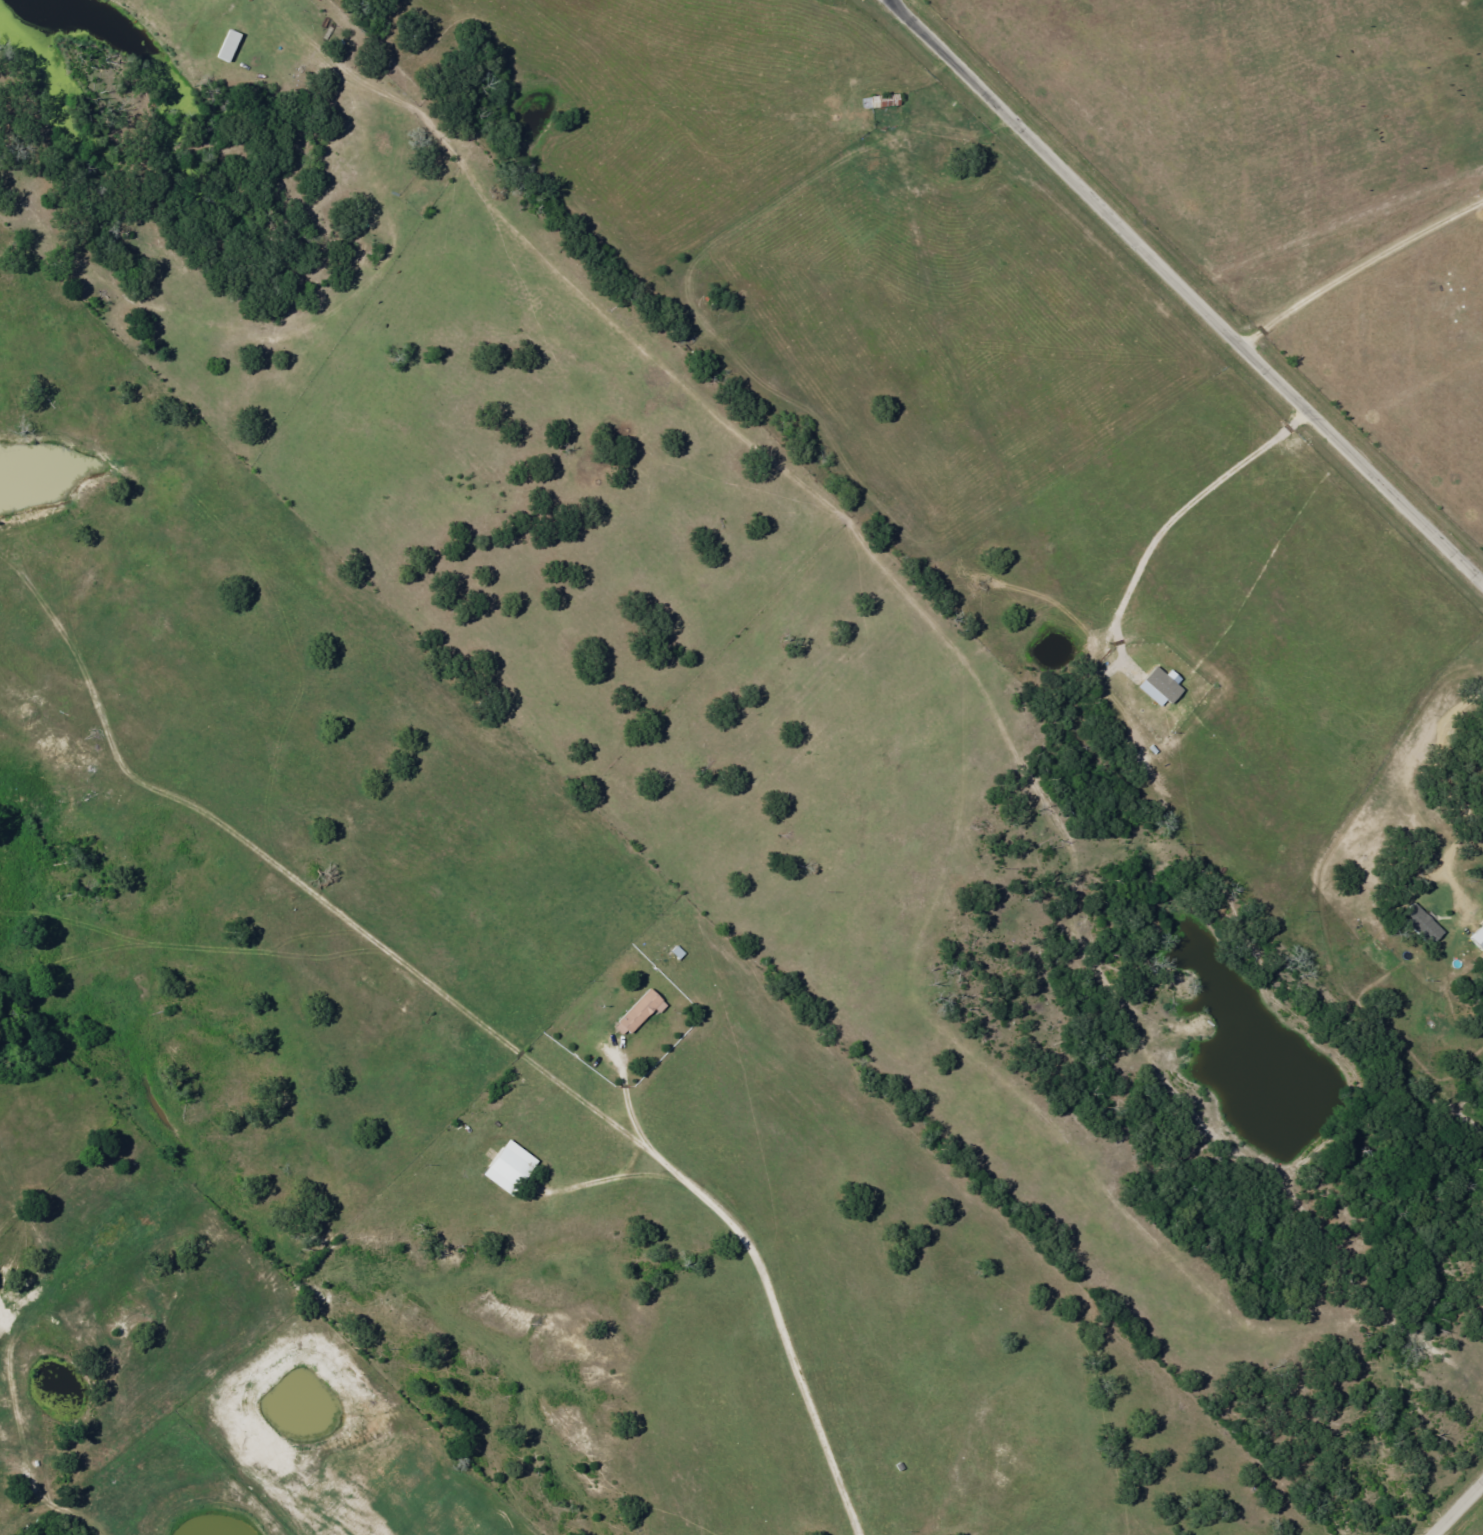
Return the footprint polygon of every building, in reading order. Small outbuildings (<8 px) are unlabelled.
[(1156,707),(1161,700),(1166,704),(1178,690),(1172,685),(1177,679),(1166,670),(1162,675),(1151,666),(1132,688),(1156,707)] [(1441,933),(1413,903),(1398,917),(1426,946),(1441,933)] [(1482,949),(1482,922),(1466,939),(1479,953),(1482,949)] [(613,1022),(625,1035),(652,1010),(655,1014),(663,1007),(647,990),(613,1022)] [(477,1175),(505,1196),(532,1160),(504,1139),(477,1175)]
